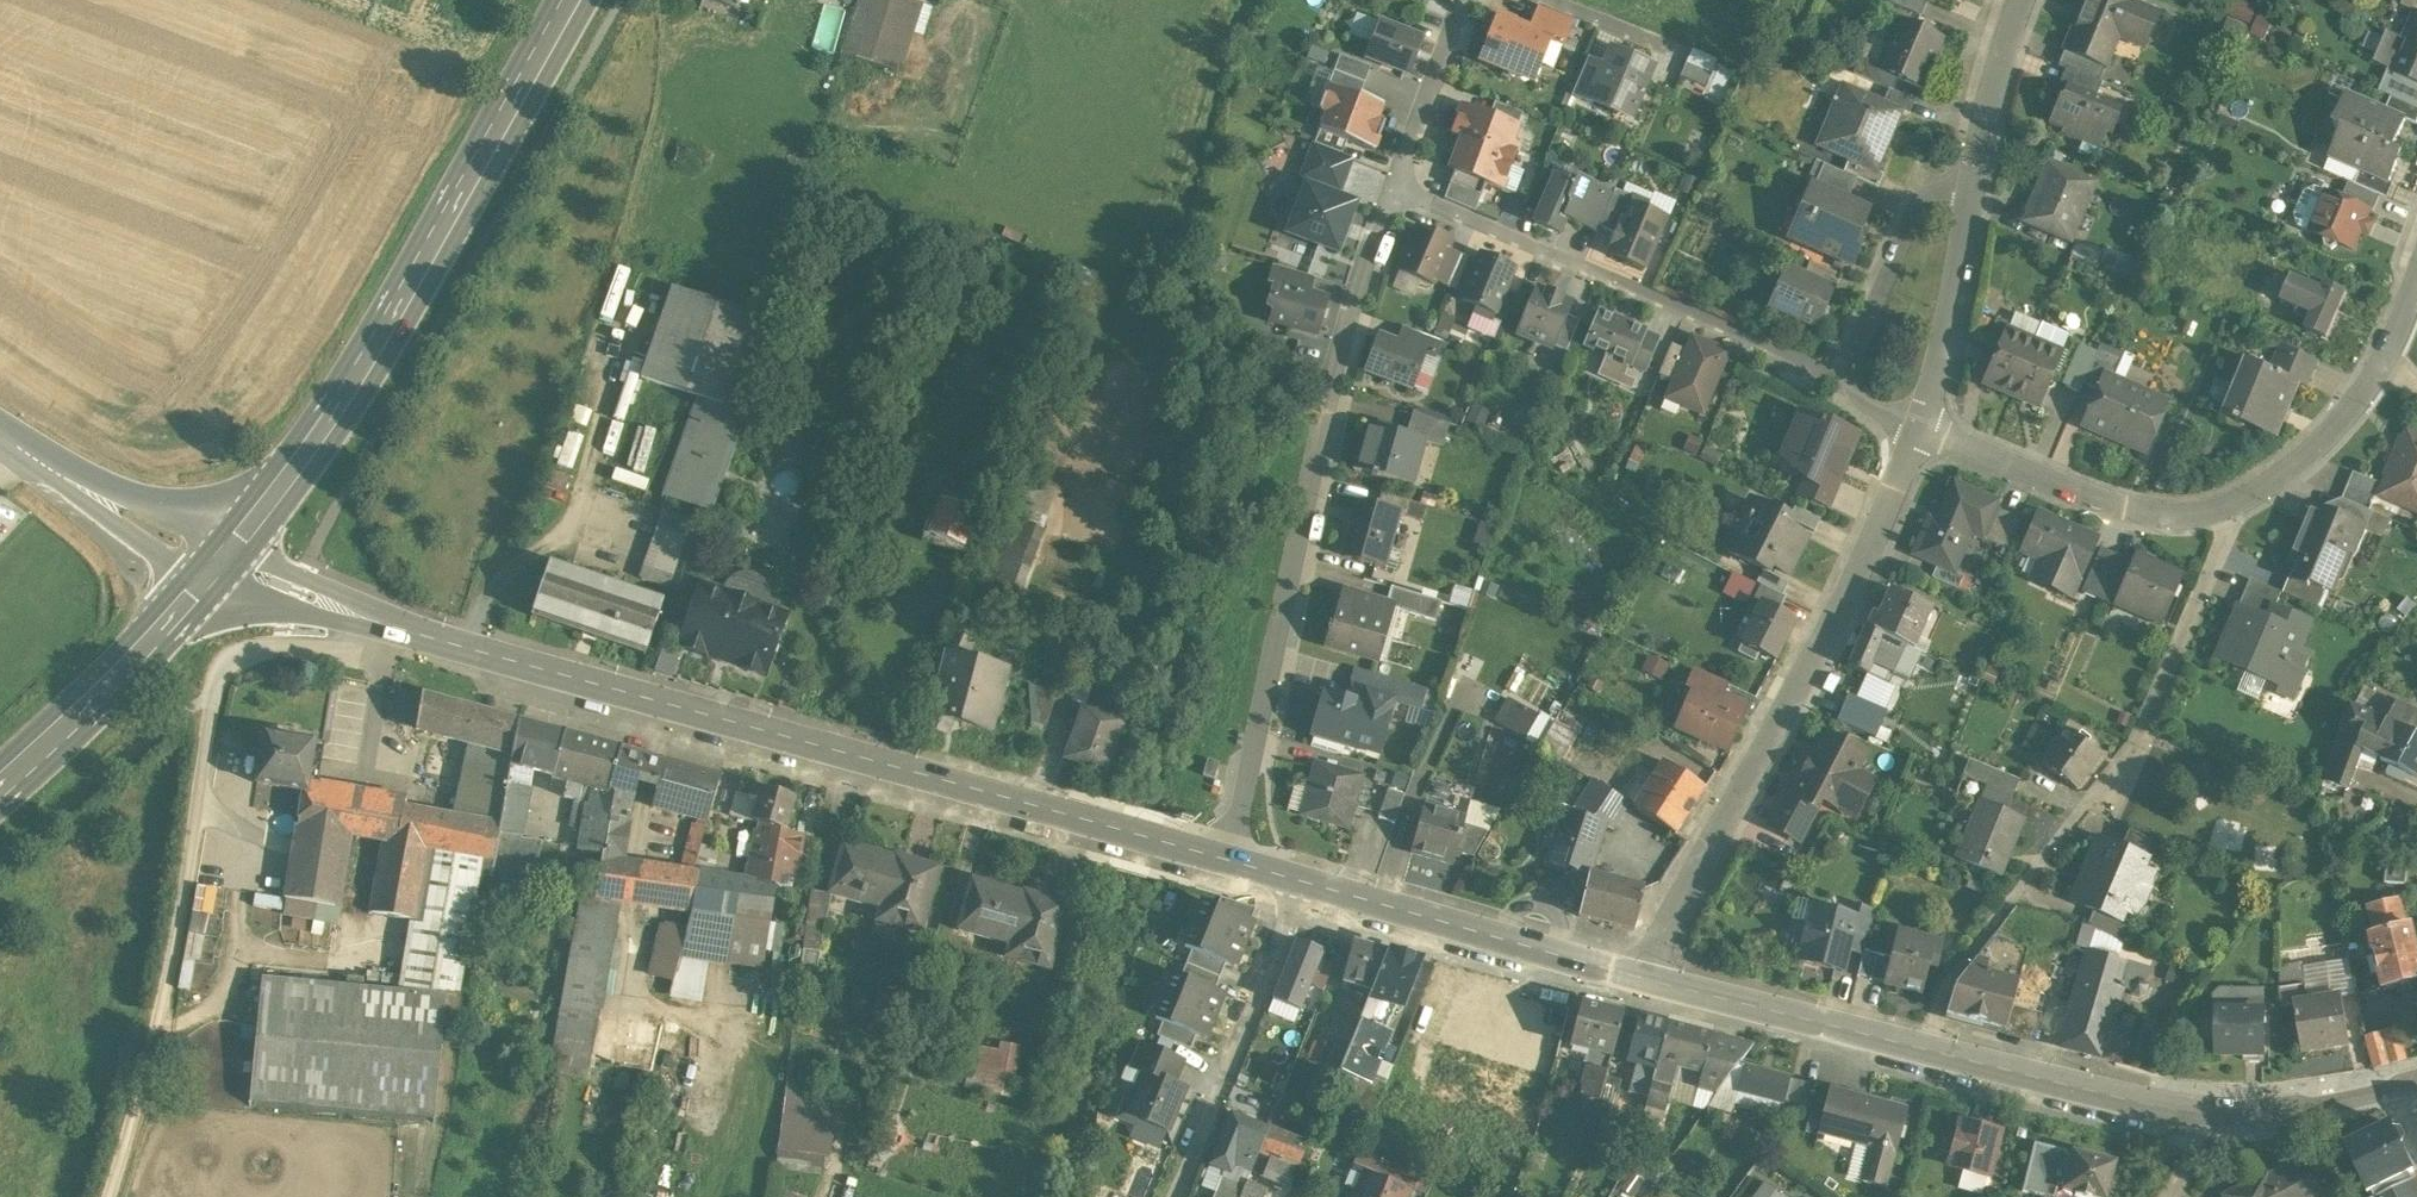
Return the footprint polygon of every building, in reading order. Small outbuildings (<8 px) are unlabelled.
[(704,0),(737,9),(740,0),(704,0)] [(844,53),(871,63),(891,0),(859,0),(844,53)] [(1924,0),(1893,0),(1891,5),(1920,17),(1927,1),(1924,0)] [(2127,0),(2084,0),(2064,50),(2104,67),(2120,30),(2145,40),(2157,12),(2127,0)] [(2401,6),(2415,12),(2416,12),(2416,0),(2404,0),(2401,6)] [(1573,20),(1539,6),(1529,32),(1528,35),(1562,48),(1573,20)] [(2415,12),(2389,72),(2416,84),(2416,12),(2415,12)] [(1529,32),(1512,26),(1513,23),(1497,17),(1480,61),(1506,71),(1512,56),(1552,72),(1562,48),(1528,35),(1529,32)] [(1942,40),(1898,21),(1878,66),(1877,70),(1897,79),(1921,89),(1942,40)] [(1422,40),(1380,24),(1367,59),(1408,75),(1422,40)] [(2104,67),(2064,50),(2058,64),(2075,72),(2098,82),(2104,67)] [(1651,67),(1612,51),(1601,75),(1590,101),(1592,102),(1630,118),(1651,67)] [(1680,78),(1706,90),(1718,64),(1692,52),(1680,78)] [(1370,69),(1339,57),(1333,73),(1364,84),(1370,69)] [(1877,70),(1878,66),(1860,59),(1853,76),(1888,90),(1891,92),(1897,79),(1877,70)] [(1601,75),(1584,68),(1571,97),(1591,105),(1592,102),(1590,101),(1601,75)] [(2098,82),(2075,72),(2069,85),(2095,96),(2101,83),(2098,82)] [(2389,72),(2381,93),(2391,98),(2416,108),(2416,84),(2389,72)] [(1364,84),(1333,73),(1328,86),(1359,98),(1364,84)] [(2095,96),(2069,85),(2063,100),(2059,98),(2048,124),(2062,129),(2061,134),(2083,143),(2086,135),(2102,142),(2117,108),(2121,110),(2122,108),(2095,96)] [(1359,98),(1328,86),(1320,107),(1382,131),(1385,125),(1377,122),(1382,109),(1383,109),(1383,107),(1359,98)] [(1882,104),(1841,86),(1834,102),(1832,101),(1831,105),(1833,106),(1824,126),(1837,131),(1827,153),(1847,161),(1876,173),(1902,112),(1882,104)] [(1891,92),(1888,90),(1882,104),(1902,112),(1908,115),(1914,102),(1891,92)] [(2386,111),(2347,94),(2334,125),(2343,129),(2393,150),(2405,120),(2406,119),(2386,111)] [(2391,98),(2386,111),(2406,119),(2405,120),(2416,125),(2416,124),(2416,108),(2391,98)] [(1495,104),(1489,119),(1517,129),(1523,114),(1495,104)] [(1382,131),(1320,107),(1318,111),(1326,114),(1319,132),(1346,142),(1374,153),(1382,131)] [(1486,184),(1502,190),(1510,168),(1518,148),(1511,146),(1517,129),(1489,119),(1461,108),(1450,136),(1461,140),(1449,170),(1456,172),(1486,184)] [(2393,150),(2343,129),(2330,159),(2360,172),(2389,184),(2389,183),(2402,154),(2393,150)] [(1319,132),(1314,145),(1341,156),(1346,142),(1319,132)] [(1341,156),(1314,145),(1301,179),(1339,193),(1351,162),(1340,158),(1341,156)] [(1876,173),(1847,161),(1842,175),(1856,180),(1877,189),(1882,176),(1876,173)] [(1842,175),(1822,166),(1813,187),(1846,202),(1856,180),(1842,175)] [(2093,185),(2047,166),(2024,221),(2069,240),(2093,185)] [(1510,168),(1502,190),(1515,195),(1524,173),(1510,168)] [(1481,197),(1486,184),(1456,172),(1451,186),(1481,197)] [(2389,184),(2360,172),(2354,185),(2379,196),(2388,199),(2394,185),(2389,183),(2389,184)] [(1598,186),(1575,176),(1572,184),(1553,177),(1534,223),(1560,234),(1570,209),(1584,214),(1595,188),(1597,189),(1598,186)] [(2354,185),(2350,183),(2343,199),(2371,211),(2373,212),(2379,196),(2354,185)] [(2303,184),(2293,220),(2309,224),(2319,189),(2303,184)] [(1475,213),(1481,197),(1451,186),(1444,202),(1475,213)] [(1813,187),(1811,187),(1800,212),(1811,216),(1799,244),(1850,266),(1863,235),(1858,233),(1867,211),(1846,202),(1813,187)] [(1353,206),(1306,188),(1289,234),(1336,252),(1353,206)] [(1597,189),(1595,188),(1584,214),(1579,226),(1596,233),(1599,228),(1612,196),(1597,189)] [(1612,196),(1599,228),(1616,235),(1632,198),(1614,191),(1612,196)] [(2343,199),(2326,192),(2309,232),(2325,239),(2324,241),(2324,248),(2332,251),(2337,247),(2338,245),(2354,251),(2371,211),(2343,199)] [(1648,205),(1632,198),(1616,235),(1608,255),(1644,270),(1665,220),(1646,212),(1648,205)] [(1451,242),(1418,228),(1399,271),(1432,285),(1451,242)] [(2101,255),(2075,243),(2070,256),(2096,267),(2101,255)] [(1310,270),(1325,275),(1332,255),(1317,249),(1310,270)] [(1514,269),(1481,255),(1477,264),(1464,295),(1461,301),(1477,307),(1474,313),(1492,321),(1514,269)] [(1477,264),(1462,258),(1449,288),(1464,295),(1477,264)] [(1839,277),(1808,264),(1802,279),(1833,292),(1839,277)] [(1313,279),(1273,267),(1268,286),(1273,287),(1308,297),(1308,296),(1313,279)] [(1802,279),(1783,271),(1767,309),(1817,330),(1833,292),(1802,279)] [(2347,294),(2311,278),(2308,284),(2292,277),(2281,302),(2297,309),(2295,315),(2309,321),(2305,330),(2327,339),(2347,294)] [(1308,297),(1273,287),(1268,307),(1274,310),(1271,323),(1316,336),(1327,301),(1308,296),(1308,297)] [(762,319),(672,288),(641,378),(731,409),(762,319)] [(1562,298),(1547,292),(1546,293),(1536,289),(1517,335),(1552,350),(1553,347),(1566,317),(1571,304),(1561,300),(1562,298)] [(1642,334),(1599,316),(1586,347),(1629,366),(1629,365),(1642,334)] [(1579,322),(1566,317),(1553,347),(1566,353),(1579,322)] [(1996,319),(1985,345),(1998,351),(2007,331),(2008,331),(2011,325),(1996,319)] [(2033,342),(2011,395),(2024,400),(2025,398),(2038,404),(2068,335),(2041,324),(2033,342)] [(1402,329),(1396,345),(1424,355),(1436,359),(1442,342),(1402,329)] [(1998,351),(1985,381),(1999,387),(1998,389),(2011,395),(2033,342),(2008,331),(2007,331),(1998,351)] [(1642,334),(1629,365),(1644,372),(1657,341),(1642,334)] [(1367,374),(1412,390),(1424,355),(1396,345),(1378,339),(1367,374)] [(1728,354),(1691,339),(1673,383),(1669,393),(1683,399),(1680,406),(1702,415),(1728,354)] [(2124,354),(2100,345),(2096,353),(2083,384),(2098,390),(2105,375),(2113,379),(2124,354)] [(1671,346),(1658,376),(1673,383),(1686,352),(1671,346)] [(2096,353),(2080,346),(2064,385),(2079,392),(2083,384),(2096,353)] [(2318,361),(2289,349),(2278,374),(2296,381),(2296,383),(2307,388),(2318,361)] [(2278,374),(2248,361),(2226,414),(2236,419),(2235,421),(2240,423),(2241,421),(2274,435),(2296,383),(2296,381),(2278,374)] [(2113,379),(2105,375),(2098,390),(2083,426),(2113,439),(2134,388),(2113,379)] [(2166,401),(2134,388),(2113,439),(2145,451),(2166,401)] [(701,400),(667,495),(711,510),(745,415),(701,400)] [(1856,435),(1797,410),(1777,458),(1808,471),(1798,497),(1828,509),(1843,473),(1840,472),(1856,435)] [(1448,425),(1412,413),(1406,435),(1424,440),(1424,442),(1442,446),(1448,425)] [(630,422),(624,466),(652,470),(658,427),(630,422)] [(1406,435),(1368,424),(1355,470),(1411,486),(1424,442),(1424,440),(1406,435)] [(2398,454),(2416,461),(2416,434),(2407,430),(2398,454)] [(565,431),(561,467),(577,468),(581,433),(565,431)] [(2398,454),(2379,496),(2416,512),(2416,461),(2398,454)] [(2381,483),(2354,472),(2342,498),(2344,499),(2369,510),(2376,494),(2381,483)] [(1996,501),(1955,484),(1938,524),(1929,520),(1914,554),(1937,564),(1947,568),(1964,528),(1981,536),(1996,501)] [(1046,517),(1051,496),(1021,490),(1017,511),(1046,517)] [(1411,502),(1381,493),(1377,507),(1399,514),(1407,517),(1411,502)] [(2369,510),(2344,499),(2338,513),(2367,526),(2373,511),(2369,510)] [(1806,538),(1780,525),(1784,519),(1750,502),(1741,519),(1744,521),(1742,529),(1797,556),(1806,538)] [(929,533),(965,546),(976,518),(940,504),(929,533)] [(1369,505),(1361,531),(1352,528),(1344,556),(1375,565),(1380,546),(1389,549),(1399,514),(1377,507),(1369,505)] [(2338,513),(2321,506),(2313,510),(2296,548),(2288,552),(2285,559),(2288,567),(2296,571),(2292,580),(2309,587),(2310,584),(2323,590),(2340,550),(2354,556),(2367,526),(2338,513)] [(1820,521),(1794,509),(1788,521),(1813,533),(1820,521)] [(2000,510),(1987,540),(2008,549),(2020,519),(2000,510)] [(691,521),(664,512),(640,579),(668,588),(692,522),(690,522),(691,521)] [(2096,539),(2038,514),(2022,551),(2045,561),(2037,581),(2071,596),(2096,539)] [(1011,524),(986,592),(1009,600),(1035,532),(1011,524)] [(1787,576),(1797,556),(1742,529),(1736,537),(1732,535),(1725,551),(1757,569),(1761,563),(1787,576)] [(2100,548),(2082,592),(2098,598),(2116,554),(2100,548)] [(2150,564),(2143,561),(2145,556),(2136,552),(2132,561),(2117,596),(2119,597),(2141,606),(2137,615),(2161,626),(2184,573),(2159,563),(2158,566),(2150,563),(2150,564)] [(2116,554),(2098,598),(2115,606),(2119,597),(2117,596),(2132,561),(2116,554)] [(606,583),(552,564),(552,562),(550,562),(531,617),(533,618),(534,616),(582,632),(581,634),(595,639),(596,637),(643,654),(642,656),(644,656),(664,601),(662,600),(661,602),(608,584),(609,582),(607,581),(606,583)] [(1947,568),(1937,564),(1931,578),(1958,589),(1964,575),(1947,568)] [(1788,584),(1762,572),(1755,585),(1761,588),(1781,598),(1788,584)] [(2281,592),(2251,579),(2239,607),(2269,620),(2275,607),(2281,592)] [(2309,587),(2292,580),(2286,594),(2316,606),(2323,590),(2310,584),(2309,587)] [(761,605),(728,593),(728,596),(701,586),(679,646),(708,657),(710,650),(738,660),(736,667),(764,677),(786,617),(760,607),(761,605)] [(1422,597),(1391,587),(1386,605),(1392,607),(1392,608),(1417,616),(1422,597)] [(1781,598),(1761,588),(1753,602),(1760,606),(1761,604),(1778,612),(1785,600),(1781,598)] [(1931,608),(1890,590),(1879,616),(1874,613),(1867,628),(1906,645),(1913,649),(1931,608)] [(1386,605),(1341,593),(1331,627),(1328,626),(1327,631),(1329,631),(1325,645),(1377,660),(1392,608),(1392,607),(1386,605)] [(1760,606),(1740,645),(1773,661),(1794,621),(1778,612),(1761,604),(1760,606)] [(2310,622),(2275,607),(2269,620),(2239,607),(2232,624),(2237,626),(2231,642),(2226,640),(2219,658),(2268,679),(2265,685),(2292,697),(2310,654),(2298,649),(2310,622)] [(1867,628),(1865,627),(1848,667),(1866,675),(1866,674),(1888,684),(1893,674),(1906,645),(1867,628)] [(967,648),(951,642),(941,665),(925,728),(947,734),(950,724),(951,724),(953,716),(984,724),(997,673),(975,667),(977,663),(963,658),(967,648)] [(1913,649),(1906,645),(1893,674),(1907,680),(1920,652),(1913,649)] [(1676,689),(1684,671),(1648,654),(1640,672),(1676,689)] [(1085,662),(1084,662),(1072,701),(1085,705),(1099,667),(1085,662)] [(1389,679),(1362,670),(1358,684),(1367,687),(1386,692),(1389,679)] [(1724,686),(1696,673),(1689,689),(1697,692),(1718,700),(1724,686)] [(1362,704),(1324,694),(1313,734),(1378,753),(1394,695),(1386,692),(1367,687),(1362,704)] [(2390,700),(2364,688),(2355,706),(2381,718),(2390,700)] [(419,724),(423,695),(393,690),(388,719),(419,724)] [(1718,700),(1697,692),(1680,731),(1725,751),(1742,711),(1718,700)] [(519,721),(423,695),(419,724),(418,731),(469,745),(487,749),(513,756),(519,721)] [(1539,717),(1508,699),(1494,722),(1525,740),(1539,717)] [(2390,699),(2390,700),(2381,718),(2416,735),(2416,712),(2390,699)] [(2351,704),(2322,782),(2348,790),(2367,741),(2387,749),(2383,760),(2392,765),(2387,774),(2404,783),(2408,774),(2416,778),(2416,735),(2381,718),(2355,706),(2351,704)] [(1123,723),(1082,709),(1065,759),(1105,773),(1123,723)] [(546,729),(519,721),(513,756),(511,764),(511,767),(534,774),(546,729)] [(1576,738),(1554,724),(1540,747),(1562,761),(1576,738)] [(623,751),(546,729),(534,774),(595,790),(610,794),(623,751)] [(2066,731),(2041,764),(2076,790),(2100,756),(2085,745),(2089,740),(2081,733),(2077,738),(2066,731)] [(314,743),(265,735),(257,784),(304,793),(306,793),(310,770),(314,743)] [(1840,743),(1824,735),(1810,761),(1815,763),(1806,780),(1802,778),(1792,796),(1815,808),(1820,799),(1838,808),(1844,796),(1861,804),(1873,781),(1855,772),(1865,753),(1842,741),(1840,743)] [(475,821),(487,749),(469,745),(456,818),(475,821)] [(513,756),(487,749),(475,821),(456,818),(403,809),(398,845),(428,850),(494,861),(498,836),(501,821),(511,764),(513,756)] [(644,757),(623,751),(610,794),(613,795),(631,800),(637,781),(644,757)] [(667,763),(644,757),(637,781),(660,787),(667,763)] [(2019,781),(1969,760),(1962,775),(1987,785),(2013,796),(2019,781)] [(1219,764),(1207,761),(1203,777),(1214,780),(1219,764)] [(720,778),(667,763),(660,787),(657,798),(711,812),(720,778)] [(1704,789),(1662,763),(1633,808),(1675,835),(1704,789)] [(1362,778),(1316,764),(1301,816),(1347,829),(1362,778)] [(534,774),(511,767),(501,821),(525,825),(534,774)] [(318,772),(310,770),(306,793),(304,793),(286,900),(317,905),(338,908),(350,837),(357,792),(316,785),(318,772)] [(1628,803),(1594,781),(1575,810),(1573,809),(1571,815),(1604,826),(1604,828),(1611,830),(1628,803)] [(2013,796),(1987,785),(1980,802),(2006,813),(2013,796)] [(795,799),(752,787),(749,798),(758,801),(752,823),(758,824),(785,832),(795,799)] [(514,838),(498,836),(494,861),(491,879),(580,894),(596,897),(602,861),(609,819),(613,795),(610,794),(595,790),(582,849),(514,838)] [(1404,795),(1389,790),(1379,818),(1394,823),(1404,795)] [(398,845),(403,809),(405,800),(357,792),(350,837),(381,843),(369,914),(413,922),(415,922),(428,850),(398,845)] [(1815,808),(1792,796),(1787,793),(1770,826),(1798,841),(1815,808)] [(629,822),(631,800),(613,795),(609,819),(629,822)] [(711,812),(657,798),(654,809),(693,819),(709,823),(711,812)] [(1980,802),(1979,802),(1979,803),(1985,806),(1972,836),(1966,834),(1956,858),(2000,876),(2023,820),(2006,813),(1980,802)] [(1604,826),(1571,815),(1573,809),(1555,803),(1548,824),(1558,828),(1547,863),(1568,869),(1566,875),(1577,895),(1583,896),(1578,917),(1633,931),(1643,890),(1588,876),(1604,828),(1604,826)] [(1465,818),(1424,807),(1411,853),(1452,864),(1456,853),(1463,825),(1465,818)] [(626,864),(629,822),(609,819),(602,861),(626,864)] [(701,847),(709,823),(693,819),(680,867),(693,870),(701,847)] [(525,825),(501,821),(498,836),(514,838),(525,825)] [(785,832),(758,824),(747,882),(775,887),(779,866),(795,869),(803,864),(798,856),(802,837),(785,832)] [(1487,832),(1463,825),(1456,853),(1472,857),(1487,832)] [(2158,844),(2128,831),(2120,849),(2146,860),(2145,862),(2149,864),(2158,844)] [(2120,849),(2097,839),(2071,900),(2093,910),(2120,922),(2121,919),(2124,912),(2131,915),(2137,900),(2131,898),(2137,885),(2143,887),(2149,873),(2142,870),(2145,862),(2146,860),(2120,849)] [(901,862),(843,846),(832,887),(860,895),(860,897),(864,898),(865,896),(890,903),(884,924),(920,934),(938,870),(902,860),(901,862)] [(715,850),(701,847),(693,870),(692,874),(700,875),(709,876),(715,850)] [(476,877),(491,879),(494,861),(428,850),(415,922),(413,922),(403,987),(447,991),(447,993),(455,994),(476,877)] [(621,901),(626,864),(602,861),(596,897),(621,901)] [(636,904),(642,865),(626,864),(621,901),(636,904)] [(691,913),(700,875),(692,874),(652,866),(642,865),(636,904),(691,913)] [(2408,867),(2386,865),(2385,885),(2406,887),(2408,867)] [(709,876),(700,875),(691,913),(769,925),(775,887),(747,882),(709,876)] [(1031,899),(973,883),(962,922),(1020,938),(1014,959),(1048,969),(1066,906),(1031,897),(1031,899)] [(811,893),(803,950),(819,952),(822,952),(830,895),(811,893)] [(613,944),(621,901),(596,897),(580,894),(573,937),(613,944)] [(1255,909),(1220,899),(1217,908),(1250,922),(1255,909)] [(317,905),(286,900),(284,914),(314,920),(317,905)] [(2368,908),(2374,932),(2377,932),(2378,936),(2371,938),(2376,957),(2368,959),(2372,977),(2380,975),(2384,991),(2416,982),(2416,948),(2412,928),(2404,929),(2403,925),(2406,924),(2400,901),(2368,908)] [(1217,908),(1203,903),(1193,926),(1243,946),(1252,923),(1217,908)] [(1843,973),(1849,953),(1857,918),(1814,907),(1800,962),(1843,973)] [(1849,953),(1862,956),(1864,950),(1873,913),(1859,910),(1857,918),(1849,953)] [(2120,922),(2093,910),(2087,926),(2123,941),(2131,923),(2121,919),(2120,922)] [(769,925),(691,913),(687,929),(680,956),(709,960),(763,969),(769,925)] [(680,956),(687,929),(660,922),(647,976),(673,983),(680,956)] [(1243,946),(1193,926),(1184,948),(1191,951),(1225,965),(1234,969),(1243,946)] [(1906,935),(1901,954),(1892,952),(1884,983),(1921,993),(1928,964),(1937,967),(1943,944),(1906,935)] [(601,1017),(613,944),(573,937),(560,1008),(601,1017)] [(2027,949),(1991,939),(1967,970),(1954,988),(1946,1014),(2034,1038),(2041,1013),(2012,1006),(2027,949)] [(1301,1012),(1323,953),(1296,943),(1274,1001),(1301,1012)] [(1388,953),(1352,944),(1342,983),(1373,991),(1388,953)] [(2071,945),(2069,952),(2055,948),(2048,970),(2080,980),(2089,951),(2071,945)] [(819,952),(803,950),(798,983),(815,985),(819,952)] [(1862,956),(1857,976),(1872,980),(1878,954),(1864,950),(1862,956)] [(1225,965),(1191,951),(1186,965),(1219,978),(1225,965)] [(2126,962),(2089,951),(2080,980),(2061,1045),(2098,1055),(2118,987),(2126,962)] [(1421,962),(1388,953),(1373,991),(1370,998),(1379,1000),(1403,1006),(1421,962)] [(709,960),(680,956),(673,983),(670,996),(699,1002),(709,960)] [(201,988),(229,992),(233,963),(206,958),(201,988)] [(2304,987),(2307,1002),(2341,996),(2356,994),(2349,959),(2301,967),(2304,987)] [(2149,968),(2126,962),(2118,987),(2141,994),(2149,968)] [(1219,978),(1186,965),(1181,978),(1214,992),(1219,978)] [(2301,967),(2280,968),(2279,990),(2304,987),(2301,967)] [(403,987),(262,973),(249,1108),(434,1125),(447,993),(447,991),(403,987)] [(1181,978),(1173,975),(1164,998),(1213,1018),(1223,995),(1214,992),(1181,978)] [(1544,1001),(1481,984),(1441,1079),(1487,1098),(1519,1024),(1535,1029),(1544,1001)] [(2304,987),(2279,990),(2282,1009),(2293,1008),(2293,1005),(2307,1002),(2304,987)] [(2219,992),(2218,1013),(2263,1013),(2263,993),(2219,992)] [(2307,1002),(2293,1005),(2293,1008),(2301,1054),(2349,1046),(2341,996),(2307,1002)] [(1213,1018),(1164,998),(1155,1021),(1162,1024),(1195,1037),(1204,1041),(1213,1018)] [(1379,1000),(1370,998),(1364,1011),(1375,1014),(1379,1000)] [(1569,1007),(1544,1001),(1535,1029),(1561,1037),(1569,1007)] [(1622,1014),(1580,1003),(1570,1046),(1611,1057),(1622,1014)] [(601,1017),(560,1008),(551,1053),(558,1055),(591,1061),(649,1073),(661,1029),(601,1017)] [(1375,1014),(1364,1011),(1361,1020),(1372,1024),(1375,1014)] [(2263,1013),(2218,1013),(2218,1057),(2244,1057),(2244,1063),(2262,1063),(2263,1013)] [(1666,1025),(1638,1018),(1626,1063),(1654,1070),(1656,1064),(1666,1025)] [(1372,1024),(1361,1020),(1349,1049),(1339,1073),(1329,1096),(1374,1114),(1384,1091),(1365,1083),(1386,1030),(1372,1024)] [(1195,1037),(1162,1024),(1157,1037),(1190,1050),(1195,1037)] [(1711,1037),(1666,1025),(1656,1064),(1677,1070),(1701,1076),(1711,1037)] [(2397,1029),(2364,1034),(2365,1041),(2374,1071),(2406,1061),(2397,1029)] [(1752,1048),(1712,1037),(1711,1037),(1701,1076),(1697,1091),(1714,1096),(1737,1066),(1738,1067),(1752,1048)] [(1324,1067),(1339,1073),(1349,1049),(1334,1043),(1324,1067)] [(998,1054),(974,1048),(966,1088),(1010,1099),(1019,1049),(1000,1045),(998,1054)] [(1182,1063),(1142,1046),(1132,1070),(1144,1074),(1173,1085),(1182,1063)] [(591,1061),(558,1055),(555,1074),(588,1080),(591,1061)] [(1677,1070),(1656,1064),(1654,1070),(1651,1083),(1670,1087),(1672,1088),(1677,1070)] [(1606,1073),(1589,1068),(1581,1098),(1599,1103),(1605,1077),(1606,1073)] [(1786,1079),(1743,1069),(1742,1076),(1734,1070),(1720,1089),(1737,1094),(1779,1104),(1786,1079)] [(1173,1085),(1144,1074),(1133,1100),(1128,1098),(1120,1118),(1135,1124),(1137,1119),(1167,1132),(1184,1089),(1173,1085)] [(1620,1081),(1605,1077),(1599,1103),(1597,1107),(1612,1111),(1620,1081)] [(1651,1083),(1637,1079),(1631,1100),(1645,1103),(1651,1083)] [(1815,1087),(1786,1079),(1779,1104),(1781,1105),(1776,1117),(1786,1126),(1815,1087)] [(1670,1087),(1651,1083),(1645,1103),(1644,1107),(1664,1113),(1670,1087)] [(1867,1150),(1858,1183),(1886,1191),(1907,1109),(1829,1088),(1816,1137),(1867,1150)] [(1737,1094),(1720,1089),(1708,1104),(1731,1112),(1737,1094)] [(1221,1179),(1214,1196),(1240,1196),(1246,1183),(1258,1154),(1267,1130),(1230,1115),(1208,1168),(1230,1177),(1234,1169),(1243,1173),(1238,1186),(1221,1179)] [(834,1129),(781,1122),(779,1141),(831,1149),(834,1129)] [(1998,1134),(1961,1125),(1957,1140),(1959,1147),(1954,1152),(1950,1167),(1987,1177),(1998,1134)] [(2345,1147),(2368,1194),(2371,1192),(2374,1196),(2416,1196),(2416,1184),(2414,1179),(2413,1180),(2410,1173),(2413,1172),(2390,1125),(2345,1147)] [(1307,1147),(1267,1130),(1258,1154),(1285,1165),(1297,1169),(1307,1147)] [(828,1169),(831,1149),(779,1141),(776,1162),(828,1169)] [(2066,1152),(2033,1144),(2021,1192),(2041,1196),(2055,1196),(2058,1186),(2062,1187),(2062,1188),(2063,1190),(2064,1191),(2073,1193),(2074,1193),(2073,1196),(2079,1196),(2104,1196),(2112,1166),(2112,1165),(2112,1164),(2110,1163),(2074,1154),(2073,1154),(2071,1154),(2071,1155),(2070,1156),(2066,1155),(2066,1152)] [(2264,1188),(2261,1183),(2232,1196),(2333,1196),(2313,1157),(2296,1165),(2299,1170),(2264,1188)] [(1297,1169),(1285,1165),(1277,1182),(1293,1187),(1300,1170),(1297,1169)] [(1369,1179),(1363,1194),(1358,1193),(1356,1196),(1406,1196),(1407,1195),(1369,1179)] [(1240,1196),(1263,1196),(1265,1191),(1246,1183),(1240,1196)] [(1762,1183),(1752,1196),(1784,1196),(1762,1183)]
